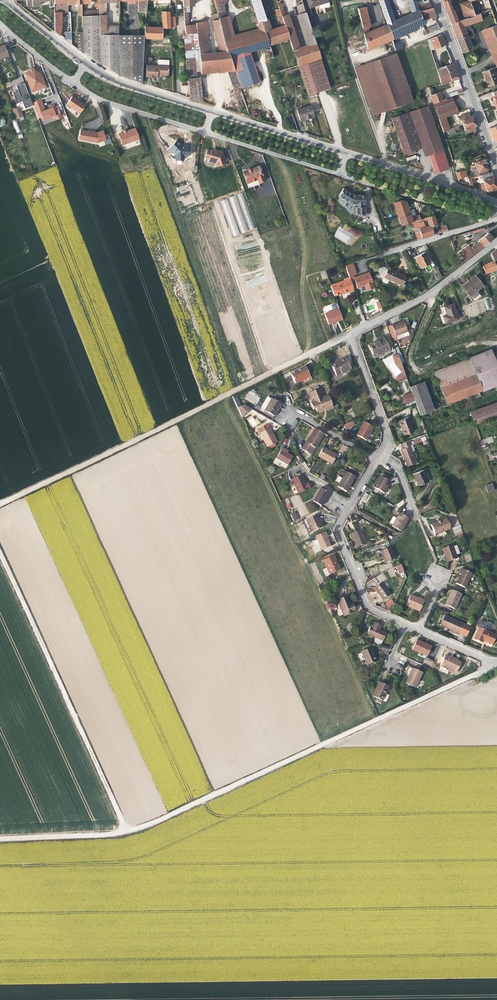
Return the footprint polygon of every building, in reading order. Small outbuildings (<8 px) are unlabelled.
[(82,3),(81,0),(67,0),(67,2),(67,4),(77,4),(78,14),(80,14),(80,16),(82,16),(82,11),(82,9),(82,3)] [(99,7),(99,10),(99,15),(99,64),(118,75),(118,35),(119,25),(106,25),(106,2),(116,2),(116,1),(116,0),(98,0),(99,7)] [(116,1),(134,0),(134,1),(139,1),(139,12),(146,12),(147,4),(148,0),(116,0),(116,1)] [(217,12),(224,11),(223,4),(221,3),(221,0),(214,0),(217,12)] [(258,22),(257,24),(258,29),(259,33),(231,41),(226,17),(218,19),(224,44),(227,51),(229,57),(250,52),(270,46),(269,45),(265,32),(261,21),(266,19),(265,16),(263,11),(260,2),(260,0),(251,0),(258,22)] [(328,0),(307,0),(310,7),(319,5),(320,9),(329,6),(328,2),(329,1),(328,0)] [(387,24),(394,21),(387,0),(378,0),(387,24)] [(410,7),(412,13),(418,11),(416,7),(415,0),(408,0),(410,7)] [(445,8),(450,6),(448,0),(442,0),(445,8)] [(468,1),(460,4),(464,19),(474,15),(470,4),(470,2),(474,0),(468,0),(468,1)] [(285,15),(280,1),(277,2),(279,9),(282,17),(285,15)] [(67,2),(54,3),(54,12),(61,12),(68,12),(67,4),(67,2)] [(306,12),(303,3),(296,6),(299,15),(306,12)] [(432,21),(436,19),(435,16),(430,3),(416,7),(418,11),(421,19),(422,20),(431,17),(432,21)] [(365,7),(357,9),(362,28),(368,27),(369,26),(365,7)] [(282,17),(279,9),(275,10),(277,16),(278,16),(282,26),(284,25),(282,17)] [(457,21),(453,10),(452,11),(447,13),(451,24),(457,21)] [(169,17),(169,11),(162,11),(163,28),(145,27),(144,35),(144,38),(162,39),(163,28),(170,29),(169,17)] [(224,11),(217,12),(217,13),(218,19),(226,17),(224,11)] [(394,21),(387,24),(392,39),(399,36),(418,28),(418,27),(423,26),(421,23),(423,23),(422,20),(421,19),(418,11),(412,13),(394,21)] [(315,43),(306,12),(299,15),(296,15),(306,46),(315,43)] [(217,13),(211,15),(212,20),(219,52),(227,51),(224,44),(218,19),(217,13)] [(463,26),(481,19),(479,13),(474,15),(464,19),(461,20),(463,26)] [(285,15),(282,17),(289,38),(293,51),(299,48),(288,14),(285,15)] [(99,15),(85,16),(85,26),(83,26),(83,33),(84,53),(99,64),(99,15)] [(226,17),(231,41),(259,33),(258,29),(234,35),(229,16),(226,17)] [(271,30),(267,19),(266,19),(261,21),(265,32),(271,30)] [(463,26),(461,20),(457,21),(451,24),(461,52),(470,49),(471,47),(463,26)] [(207,53),(203,21),(195,23),(196,25),(189,26),(188,21),(184,21),(185,34),(196,33),(198,47),(199,54),(207,53)] [(369,32),(363,34),(368,50),(391,40),(392,39),(387,24),(369,32)] [(439,28),(438,24),(424,30),(425,34),(439,28)] [(289,38),(284,25),(282,26),(271,30),(265,32),(269,45),(289,38)] [(496,26),(496,25),(484,29),(494,53),(496,52),(496,26)] [(183,36),(189,98),(199,101),(200,78),(196,78),(196,71),(201,70),(201,74),(228,71),(229,76),(235,74),(234,71),(229,57),(227,51),(219,52),(207,53),(199,54),(198,47),(196,33),(185,34),(186,36),(183,36)] [(445,45),(442,34),(427,40),(430,50),(445,45)] [(141,83),(144,38),(144,35),(118,35),(118,75),(141,83)] [(392,39),(391,40),(395,51),(403,48),(399,36),(392,39)] [(299,48),(293,51),(298,65),(320,58),(315,43),(306,46),(299,48)] [(0,47),(0,59),(8,55),(4,45),(0,47)] [(250,52),(229,57),(234,71),(235,74),(239,84),(240,89),(260,82),(250,52)] [(412,100),(396,53),(356,67),(372,115),(412,100)] [(330,88),(320,58),(298,65),(308,95),(330,88)] [(146,65),(146,77),(157,77),(157,76),(158,75),(159,75),(168,75),(169,60),(158,60),(158,66),(146,65)] [(458,78),(453,64),(445,66),(450,81),(458,78)] [(450,81),(445,66),(437,69),(441,84),(450,81)] [(493,68),(481,72),(487,87),(496,83),(496,78),(493,68)] [(29,71),(24,73),(32,92),(46,86),(42,76),(34,70),(33,70),(29,71)] [(239,84),(235,74),(229,76),(232,86),(239,84)] [(463,92),(462,89),(441,96),(440,92),(430,95),(433,104),(434,103),(446,99),(446,98),(463,92)] [(85,105),(74,97),(68,105),(80,113),(85,105)] [(457,112),(452,97),(446,99),(434,103),(439,119),(457,112)] [(44,111),(40,100),(32,103),(38,118),(41,117),(42,120),(54,116),(55,120),(60,118),(56,107),(53,107),(53,106),(48,107),(48,109),(44,111)] [(300,121),(314,116),(311,105),(302,108),(301,106),(298,107),(299,109),(296,110),(300,121)] [(19,106),(12,109),(16,119),(23,117),(19,106)] [(449,168),(428,106),(391,118),(403,154),(421,148),(424,156),(428,155),(435,173),(449,168)] [(473,121),(470,113),(458,117),(460,121),(461,120),(463,125),(473,121)] [(445,117),(439,119),(443,132),(449,129),(445,117)] [(475,126),(473,121),(463,125),(466,133),(474,130),(473,127),(475,126)] [(122,145),(139,139),(135,128),(119,134),(122,145)] [(97,133),(80,130),(79,139),(98,142),(105,140),(102,131),(97,133)] [(190,155),(190,143),(186,143),(186,147),(182,147),(176,140),(167,150),(170,153),(172,152),(175,155),(175,160),(177,160),(177,164),(181,164),(181,160),(183,160),(183,155),(190,155)] [(226,163),(222,152),(215,150),(214,152),(211,151),(207,150),(205,157),(209,158),(209,161),(216,163),(217,166),(226,163)] [(481,175),(488,173),(487,169),(486,164),(485,158),(480,160),(480,158),(476,159),(476,161),(474,162),(475,164),(471,166),(471,167),(474,177),(481,175)] [(467,176),(462,161),(453,164),(457,179),(467,176)] [(264,181),(259,166),(242,172),(246,183),(258,179),(258,183),(264,181)] [(492,172),(488,173),(481,175),(483,180),(482,180),(484,183),(480,184),(482,190),(487,191),(496,188),(496,187),(492,172)] [(365,204),(365,195),(356,195),(353,194),(343,188),(338,196),(350,203),(354,204),(358,204),(358,207),(356,207),(356,215),(365,215),(365,207),(361,207),(361,204),(365,204)] [(254,229),(244,193),(221,200),(231,236),(254,229)] [(393,203),(401,225),(412,222),(417,220),(418,220),(420,220),(419,215),(411,218),(406,201),(402,200),(393,203)] [(438,228),(434,215),(426,217),(427,220),(429,226),(430,227),(431,227),(432,230),(435,229),(438,228)] [(429,226),(425,227),(423,221),(427,220),(426,217),(420,220),(418,220),(417,220),(412,222),(417,240),(434,235),(433,232),(432,230),(431,227),(430,227),(429,226)] [(443,229),(438,230),(439,233),(447,231),(446,225),(442,226),(443,229)] [(349,243),(353,234),(338,227),(334,236),(349,243)] [(464,261),(493,238),(488,233),(479,240),(480,241),(469,248),(468,246),(459,253),(464,261)] [(495,250),(490,253),(493,260),(483,266),(486,274),(495,271),(496,270),(496,268),(495,261),(496,259),(496,254),(495,250)] [(430,263),(424,252),(415,257),(420,268),(430,263)] [(353,263),(345,265),(349,277),(351,281),(354,280),(355,281),(357,288),(373,283),(369,272),(354,277),(353,275),(356,274),(353,263)] [(389,279),(402,285),(406,277),(384,266),(380,268),(378,271),(380,275),(383,277),(382,280),(382,282),(386,283),(387,283),(389,279)] [(482,286),(475,276),(468,282),(462,286),(469,295),(468,296),(473,302),(481,296),(476,291),(482,286)] [(351,281),(349,277),(344,279),(344,280),(330,285),(334,296),(343,293),(354,289),(351,283),(351,281)] [(468,317),(491,311),(488,300),(465,305),(468,317)] [(458,319),(453,304),(444,307),(447,315),(443,316),(445,323),(458,319)] [(336,320),(342,318),(339,308),(324,313),(328,324),(336,321),(336,320)] [(407,331),(403,321),(392,325),(395,335),(407,331)] [(389,349),(383,337),(378,340),(378,341),(377,342),(369,346),(375,357),(389,349)] [(496,385),(496,365),(491,349),(434,372),(447,404),(496,385)] [(401,363),(398,353),(392,356),(395,364),(402,372),(402,373),(396,378),(399,383),(403,380),(407,378),(401,363)] [(337,376),(350,369),(345,359),(338,362),(336,363),(336,362),(331,365),(337,376)] [(309,375),(305,367),(290,373),(295,383),(302,380),(301,379),(309,375)] [(410,386),(412,392),(413,397),(414,400),(416,404),(420,415),(434,410),(424,381),(410,386)] [(333,407),(328,395),(323,397),(320,388),(309,393),(311,397),(314,396),(315,399),(315,401),(311,403),(313,409),(315,408),(317,412),(322,410),(323,409),(322,409),(325,408),(326,410),(333,407)] [(245,399),(256,404),(260,396),(249,391),(245,399)] [(413,397),(412,392),(403,396),(406,403),(414,400),(413,397)] [(237,396),(233,398),(237,407),(241,405),(237,396)] [(281,404),(267,396),(264,403),(267,405),(264,410),(274,416),(281,404)] [(469,411),(474,424),(496,416),(496,402),(469,411)] [(241,416),(248,408),(243,405),(238,408),(241,416)] [(260,423),(257,418),(254,419),(252,415),(246,419),(252,428),(260,423)] [(414,431),(408,417),(398,421),(401,427),(404,435),(414,431)] [(373,427),(364,422),(357,435),(365,440),(367,437),(373,427)] [(273,435),(267,424),(258,429),(267,447),(269,447),(274,444),(277,442),(273,435)] [(324,433),(315,428),(310,437),(306,443),(303,450),(308,453),(312,446),(315,448),(324,433)] [(492,436),(485,439),(487,444),(494,441),(492,436)] [(409,440),(400,443),(402,448),(400,449),(403,455),(407,466),(418,462),(409,440)] [(332,464),(337,455),(331,452),(323,447),(318,456),(332,464)] [(287,453),(282,450),(281,450),(276,459),(288,465),(290,462),(292,460),(291,460),(293,456),(287,453)] [(299,465),(302,463),(308,471),(310,470),(299,454),(296,456),(299,459),(296,461),(299,465)] [(428,481),(424,469),(412,474),(414,478),(415,478),(416,480),(418,485),(428,481)] [(350,486),(355,477),(346,471),(342,478),(337,486),(346,492),(350,486)] [(385,485),(390,478),(383,473),(378,481),(374,487),(384,493),(388,487),(385,485)] [(298,493),(310,488),(308,485),(307,483),(305,484),(301,475),(292,479),(298,493)] [(494,490),(492,483),(485,485),(487,492),(494,490)] [(328,493),(320,488),(312,501),(321,506),(324,500),(328,493)] [(364,492),(361,500),(368,503),(371,495),(364,492)] [(406,523),(409,518),(399,513),(392,526),(400,531),(404,524),(405,525),(406,523)] [(322,527),(317,515),(306,519),(309,527),(310,527),(313,531),(322,527)] [(450,529),(446,518),(439,521),(431,524),(435,535),(450,529)] [(461,525),(453,527),(454,536),(462,534),(461,525)] [(366,544),(361,529),(351,533),(354,542),(355,541),(356,545),(357,547),(366,544)] [(327,538),(324,532),(315,536),(317,539),(313,541),(315,545),(319,543),(322,550),(331,546),(327,538)] [(452,545),(442,549),(444,555),(445,555),(448,562),(457,558),(456,555),(460,554),(456,545),(453,547),(452,545)] [(395,558),(390,547),(381,551),(384,557),(386,562),(395,558)] [(336,560),(333,556),(323,560),(329,574),(340,569),(336,563),(335,561),(336,560)] [(404,573),(400,564),(394,567),(398,576),(404,573)] [(393,567),(387,570),(390,578),(396,575),(393,567)] [(464,588),(472,574),(462,569),(459,574),(460,574),(460,576),(456,583),(464,588)] [(378,583),(385,580),(382,573),(375,577),(378,583)] [(390,594),(382,582),(374,588),(377,593),(382,600),(390,594)] [(461,594),(451,590),(448,598),(449,598),(446,605),(454,609),(461,594)] [(419,611),(424,601),(410,595),(406,605),(413,608),(419,611)] [(347,596),(337,600),(341,609),(338,610),(340,615),(343,614),(343,616),(355,611),(353,606),(352,606),(350,604),(347,596)] [(391,599),(385,603),(388,607),(394,603),(391,599)] [(459,635),(464,624),(444,616),(440,625),(449,629),(452,631),(451,632),(459,635)] [(381,625),(374,622),(371,627),(370,626),(367,633),(375,637),(374,641),(381,644),(386,634),(382,632),(379,630),(381,625)] [(492,645),(496,635),(478,627),(473,639),(482,643),(483,639),(485,640),(487,641),(487,642),(492,645)] [(424,643),(416,640),(412,650),(427,656),(431,647),(424,643)] [(373,652),(371,647),(361,651),(367,665),(376,661),(374,655),(372,652),(373,652)] [(444,655),(440,665),(456,673),(461,663),(457,661),(457,660),(453,658),(452,659),(449,657),(444,655)] [(416,688),(422,673),(412,668),(410,673),(406,683),(416,688)] [(387,689),(388,686),(379,682),(372,696),(382,700),(387,689)]
